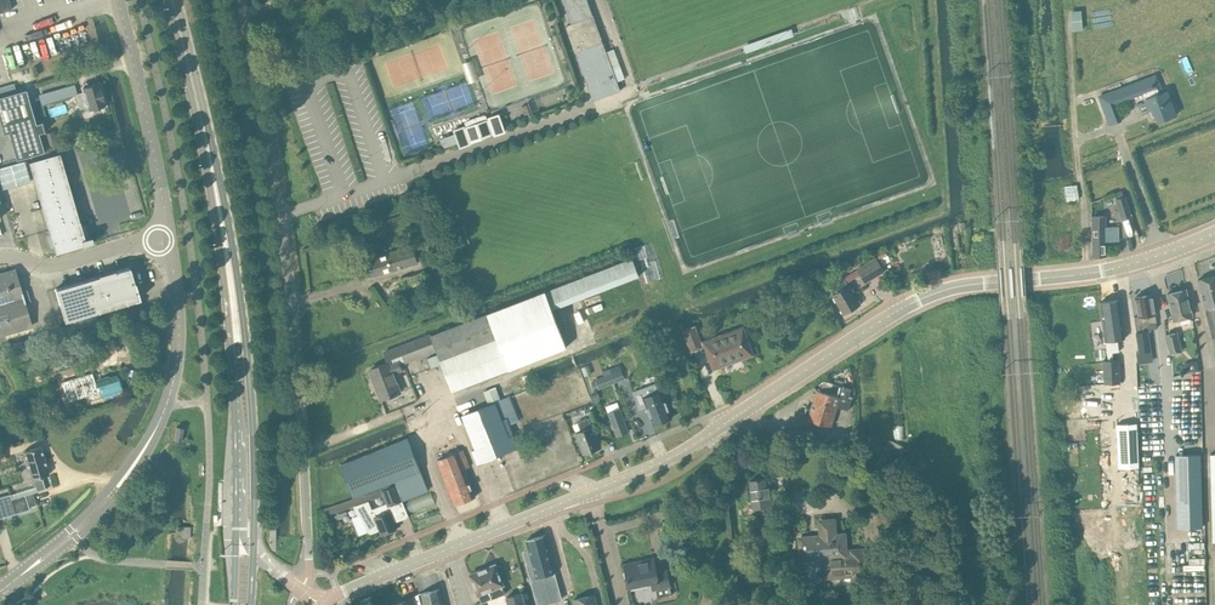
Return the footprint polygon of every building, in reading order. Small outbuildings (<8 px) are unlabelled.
[(12,9),(9,0),(0,0),(0,12),(12,9)] [(572,24),(566,25),(593,100),(620,90),(587,0),(563,0),(572,24)] [(1081,10),(1071,11),(1072,31),(1083,30),(1081,10)] [(479,78),(476,71),(472,72),(468,60),(463,62),(469,81),(479,78)] [(1144,94),(1146,99),(1145,99),(1149,109),(1153,108),(1158,121),(1175,115),(1166,91),(1164,92),(1156,73),(1139,80),(1136,74),(1124,79),(1126,85),(1098,95),(1109,126),(1122,121),(1116,104),(1144,94)] [(98,82),(82,87),(89,109),(104,104),(98,82)] [(26,89),(0,96),(0,123),(3,133),(8,132),(16,159),(44,151),(39,133),(45,131),(42,120),(36,122),(26,89)] [(527,104),(521,106),(526,120),(532,118),(527,104)] [(471,119),(464,122),(466,126),(456,130),(456,129),(455,129),(461,147),(472,143),(506,131),(499,113),(487,117),(486,114),(478,116),(471,119)] [(54,130),(44,133),(49,150),(59,147),(54,130)] [(55,252),(86,243),(93,241),(91,234),(84,236),(59,152),(28,161),(55,252)] [(1077,185),(1065,186),(1067,201),(1079,199),(1077,185)] [(1125,196),(1115,199),(1121,219),(1132,216),(1125,196)] [(1105,227),(1105,216),(1093,216),(1094,256),(1106,256),(1105,240),(1118,240),(1118,226),(1105,227)] [(431,241),(423,244),(427,256),(435,253),(431,241)] [(388,252),(388,254),(368,260),(373,276),(393,269),(394,271),(418,263),(412,244),(388,252)] [(876,257),(856,268),(865,284),(885,272),(882,266),(891,260),(885,250),(877,255),(878,257),(877,258),(876,257)] [(545,291),(552,309),(639,276),(632,257),(545,291)] [(134,282),(129,266),(115,271),(114,269),(99,274),(99,275),(55,288),(65,321),(140,298),(135,282),(134,282)] [(31,326),(15,269),(0,274),(0,335),(31,326)] [(1198,280),(1214,346),(1214,276),(1198,280)] [(849,285),(848,286),(843,277),(833,283),(838,291),(833,294),(844,313),(859,304),(849,285)] [(1185,290),(1169,294),(1175,318),(1191,314),(1185,290)] [(567,347),(552,309),(545,291),(487,313),(431,334),(430,333),(383,351),(387,363),(370,370),(381,399),(401,391),(394,374),(403,370),(400,363),(405,361),(406,363),(437,351),(440,359),(452,391),(509,369),(567,347)] [(1139,352),(1151,350),(1148,331),(1151,331),(1150,329),(1157,328),(1156,322),(1157,322),(1152,294),(1135,297),(1138,316),(1134,317),(1136,332),(1139,352)] [(1119,299),(1100,302),(1105,340),(1125,337),(1119,299)] [(695,325),(682,330),(690,352),(704,347),(695,325)] [(743,327),(704,341),(713,368),(753,354),(743,327)] [(1177,331),(1165,334),(1170,355),(1182,352),(1177,331)] [(14,343),(16,352),(37,346),(35,337),(14,343)] [(1119,359),(1102,360),(1103,384),(1120,383),(1119,359)] [(1186,372),(1199,370),(1198,360),(1185,362),(1186,372)] [(600,388),(616,382),(612,373),(596,379),(600,388)] [(73,386),(78,401),(100,394),(102,397),(123,391),(117,374),(97,380),(97,379),(73,386)] [(803,414),(809,416),(808,419),(830,425),(836,407),(848,410),(851,400),(848,399),(851,388),(823,380),(821,390),(816,389),(811,406),(805,404),(803,414)] [(501,400),(496,386),(484,391),(489,404),(462,415),(475,449),(472,450),(477,464),(518,447),(507,418),(516,415),(509,397),(501,400)] [(650,415),(653,425),(672,418),(666,402),(666,401),(662,390),(647,395),(644,388),(634,392),(640,409),(646,406),(650,415)] [(595,408),(587,412),(591,421),(599,417),(595,408)] [(628,432),(620,409),(608,413),(617,436),(628,432)] [(577,422),(581,431),(576,433),(584,453),(601,447),(593,426),(592,427),(588,417),(577,422)] [(174,440),(181,441),(184,427),(177,426),(174,440)] [(325,516),(353,507),(357,516),(361,514),(369,534),(380,529),(382,534),(397,528),(390,510),(394,508),(396,504),(396,502),(428,489),(421,470),(408,437),(340,464),(353,497),(395,481),(397,485),(383,490),(382,488),(323,509),(325,516)] [(890,439),(886,446),(901,454),(905,447),(890,439)] [(31,479),(33,478),(37,491),(45,488),(41,476),(49,474),(41,446),(23,451),(31,479)] [(463,449),(437,459),(455,504),(476,496),(465,468),(470,467),(463,449)] [(1198,530),(1198,457),(1174,457),(1174,530),(1198,530)] [(765,478),(749,480),(753,507),(771,505),(769,486),(766,487),(765,478)] [(29,509),(25,494),(12,498),(11,494),(0,497),(0,518),(29,509)] [(761,518),(746,520),(748,538),(763,536),(761,518)] [(840,547),(839,539),(835,540),(833,520),(820,521),(822,536),(800,538),(802,554),(813,553),(814,557),(823,557),(823,556),(836,555),(835,547),(840,547)] [(179,526),(177,526),(177,534),(182,534),(183,537),(188,537),(191,537),(191,526),(186,526),(179,526)] [(269,537),(269,551),(277,551),(277,537),(276,537),(276,527),(270,527),(269,537)] [(1077,527),(1069,527),(1070,538),(1070,541),(1076,541),(1076,537),(1077,537),(1077,527)] [(556,572),(545,535),(527,540),(530,551),(525,552),(535,589),(529,591),(533,604),(536,604),(547,602),(548,604),(561,604),(559,600),(561,599),(553,573),(556,572)] [(823,556),(823,557),(824,571),(840,569),(840,575),(854,574),(854,581),(868,580),(865,549),(845,551),(844,539),(839,539),(840,547),(835,547),(836,555),(823,556)] [(653,589),(656,588),(658,598),(672,595),(666,570),(657,572),(654,558),(648,559),(648,561),(625,566),(630,587),(631,587),(631,586),(652,582),(653,589)] [(1188,569),(1206,569),(1205,559),(1198,560),(1198,561),(1188,561),(1188,569)] [(471,574),(479,595),(482,602),(492,598),(493,599),(506,594),(502,585),(504,584),(495,564),(471,574)] [(1194,576),(1195,594),(1205,593),(1204,575),(1194,576)] [(440,589),(422,593),(425,604),(444,604),(440,589)] [(506,596),(508,604),(526,604),(523,592),(506,596)] [(572,599),(574,604),(598,604),(595,593),(572,599)]
